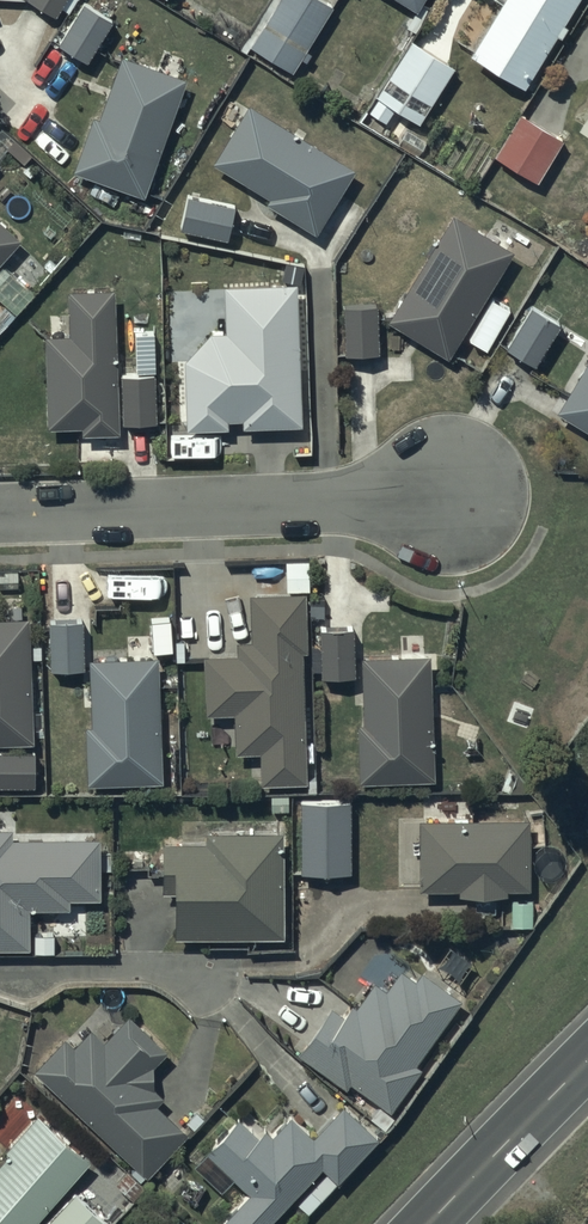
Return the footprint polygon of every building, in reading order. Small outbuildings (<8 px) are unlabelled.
[(57,15),(66,0),(31,0),(57,15)] [(331,6),(320,0),(277,0),(250,47),(294,72),(331,6)] [(424,0),(399,0),(417,11),(407,28),(415,33),(428,12),(420,7),(424,0)] [(579,0),(495,0),(502,4),(471,55),(525,88),(579,0)] [(112,19),(86,3),(61,44),(87,61),(112,19)] [(420,122),(454,66),(411,39),(376,95),(420,122)] [(143,197),(186,79),(123,57),(100,121),(93,118),(73,171),(143,197)] [(354,168),(249,106),(215,164),(270,196),(266,203),(317,233),(354,168)] [(564,140),(521,114),(495,156),(538,183),(564,140)] [(234,206),(188,195),(180,228),(226,240),(234,206)] [(514,252),(455,215),(389,322),(448,358),(514,252)] [(20,240),(0,221),(0,262),(20,240)] [(302,425),(296,283),(225,286),(227,333),(211,334),(185,361),(188,430),(228,428),(228,422),(244,421),(244,427),(302,425)] [(119,434),(115,290),(68,291),(70,335),(47,336),(50,428),(83,427),(84,435),(119,434)] [(377,353),(377,305),(345,305),(345,354),(377,353)] [(562,325),(533,307),(507,348),(536,366),(562,325)] [(559,412),(587,429),(587,363),(559,412)] [(155,373),(122,374),(123,423),(157,422),(155,373)] [(305,783),(302,650),(308,650),(307,593),(251,595),(252,641),(238,641),(238,656),(205,657),(206,715),(235,714),(236,753),(261,752),(262,784),(305,783)] [(30,619),(0,620),(0,745),(33,744),(30,619)] [(84,668),(83,622),(51,622),(52,669),(84,668)] [(354,629),(321,630),(322,677),(355,677),(354,629)] [(434,781),(431,657),(431,654),(364,656),(365,724),(358,725),(359,782),(434,781)] [(162,783),(159,657),(91,659),(93,728),(86,728),(87,785),(162,783)] [(0,751),(0,786),(35,786),(35,751),(0,751)] [(530,888),(530,819),(419,819),(419,890),(461,890),(461,897),(508,897),(508,888),(530,888)] [(29,950),(28,908),(71,908),(71,898),(101,898),(101,840),(13,840),(13,831),(0,831),(0,950),(29,950)] [(284,937),(283,832),(209,833),(209,845),(164,845),(164,894),(177,894),(177,938),(284,937)] [(416,1065),(461,1001),(423,975),(417,983),(401,972),(387,991),(375,982),(357,1009),(353,1006),(345,1018),(331,1009),(300,1055),(350,1089),(352,1085),(393,1112),(422,1069),(416,1065)] [(65,1038),(34,1071),(148,1177),(187,1134),(157,1106),(162,1100),(154,1092),(153,1064),(167,1052),(131,1018),(107,1043),(92,1029),(74,1047),(65,1038)] [(323,1167),(339,1181),(385,1131),(365,1113),(358,1120),(344,1107),(315,1139),(292,1118),(274,1137),(265,1129),(259,1135),(240,1117),(195,1167),(221,1191),(233,1178),(251,1194),(223,1223),(270,1223),(323,1167)] [(90,1160),(38,1114),(4,1154),(8,1157),(0,1167),(0,1223),(35,1223),(90,1160)] [(75,1193),(47,1223),(110,1223),(75,1193)]
